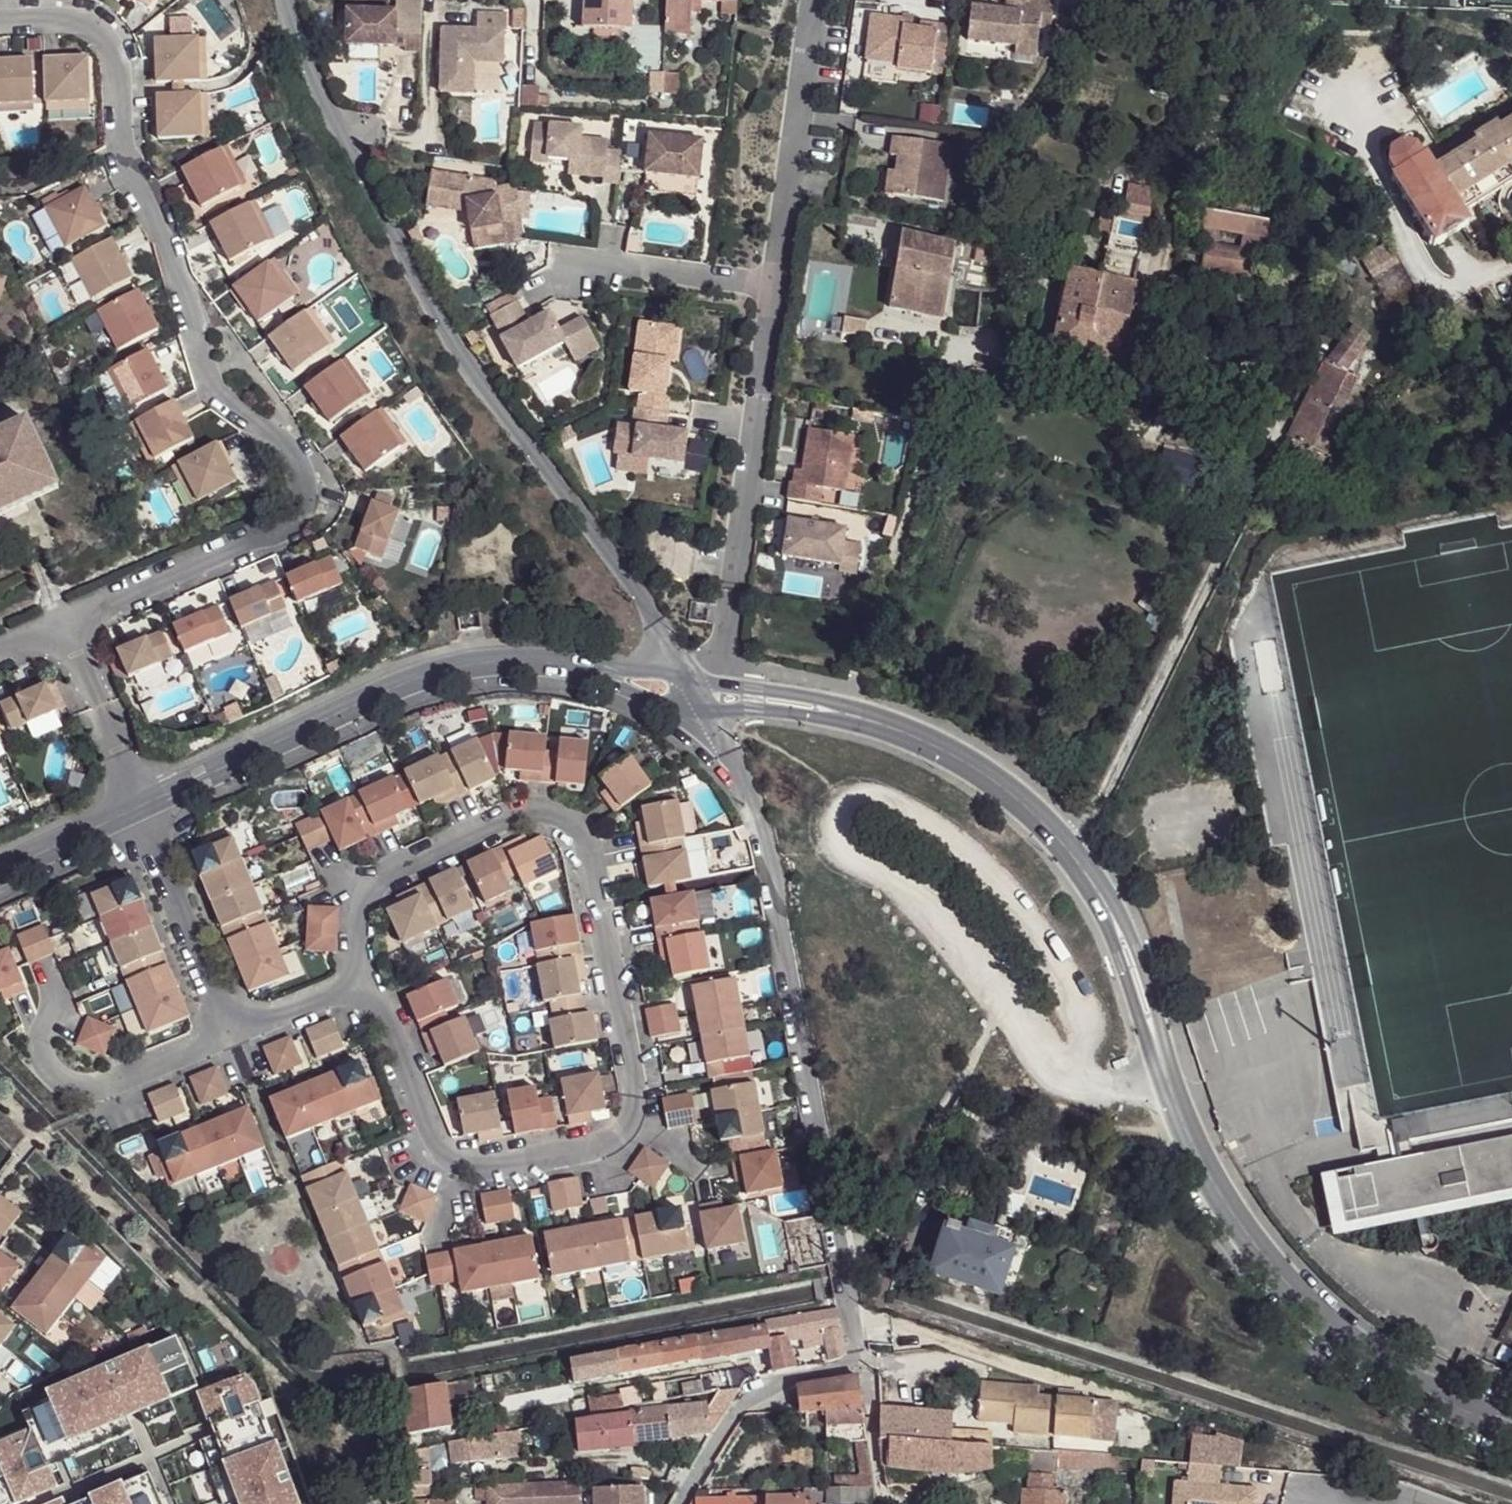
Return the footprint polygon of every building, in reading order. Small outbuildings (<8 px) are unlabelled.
[(419,51),(420,0),(380,0),(380,11),(330,10),(330,45),(404,46),(404,51),(419,51)] [(633,31),(633,0),(585,0),(583,28),(594,28),(623,30),(633,31)] [(662,33),(687,34),(689,0),(664,0),(662,33)] [(724,13),(737,13),(738,0),(724,0),(724,13)] [(972,10),(969,43),(1019,48),(1020,41),(1039,43),(1040,31),(1051,32),(1055,4),(1034,2),(1034,0),(1008,0),(1007,14),(995,12),(972,10)] [(995,12),(1007,14),(1008,0),(997,0),(995,12)] [(908,6),(874,2),(870,48),(902,50),(902,56),(935,59),(940,16),(915,14),(907,13),(908,6)] [(916,7),(908,6),(907,13),(915,14),(916,7)] [(440,59),(439,92),(471,93),(472,62),(501,63),(502,31),(505,31),(506,14),(477,13),(476,29),(441,28),(440,51),(445,51),(445,59),(440,59)] [(622,39),(623,30),(594,28),(593,37),(622,39)] [(195,38),(153,40),(155,83),(170,82),(171,82),(181,81),(200,81),(205,81),(204,59),(197,59),(195,38)] [(195,38),(197,59),(204,59),(203,38),(195,38)] [(1039,43),(1020,41),(1019,48),(1018,57),(1038,59),(1039,43)] [(45,59),(47,110),(92,108),(90,57),(45,59)] [(32,111),(30,60),(0,61),(0,112),(32,111)] [(257,66),(251,73),(253,78),(261,75),(257,65),(257,66)] [(676,94),(678,76),(651,74),(649,92),(676,94)] [(181,81),(171,82),(172,94),(182,94),(181,81)] [(170,94),(155,95),(157,138),(200,136),(199,115),(206,115),(205,93),(201,93),(182,94),(172,94),(170,94)] [(199,115),(200,136),(207,136),(206,115),(199,115)] [(1436,169),(1462,211),(1501,187),(1511,180),(1511,121),(1502,128),(1478,142),(1436,169)] [(568,160),(588,162),(586,177),(602,178),(605,145),(606,140),(579,137),(580,127),(532,123),(528,161),(546,163),(547,158),(568,160)] [(1498,123),(1475,137),(1478,142),(1502,128),(1498,123)] [(699,140),(647,135),(641,190),(694,196),(699,140)] [(897,160),(895,175),(891,199),(942,205),(950,148),(893,140),(891,159),(897,160)] [(1434,243),(1468,222),(1462,211),(1436,169),(1426,153),(1423,155),(1416,143),(1402,141),(1390,148),(1388,162),(1394,173),(1391,175),(1434,243)] [(602,178),(602,183),(617,185),(621,147),(605,145),(602,178)] [(185,168),(180,170),(200,208),(238,188),(228,169),(235,165),(225,147),(209,155),(185,168)] [(588,162),(568,160),(567,174),(586,177),(588,162)] [(228,169),(238,188),(245,185),(235,165),(228,169)] [(1160,169),(1154,193),(1178,199),(1184,174),(1160,169)] [(457,205),(465,204),(467,213),(473,252),(503,247),(500,227),(520,223),(514,186),(493,190),(492,183),(430,173),(426,200),(457,205)] [(888,174),(884,198),(891,199),(895,175),(888,174)] [(1501,187),(1499,193),(1499,202),(1503,211),(1511,206),(1510,201),(1510,200),(1511,191),(1511,180),(1501,187)] [(64,248),(106,227),(85,186),(44,207),(64,248)] [(457,205),(426,200),(425,208),(467,213),(465,204),(457,205)] [(213,222),(209,225),(229,262),(267,243),(257,223),(263,220),(253,201),(237,210),(213,222)] [(1148,206),(1145,222),(1177,228),(1175,210),(1148,206)] [(1210,244),(1206,270),(1253,277),(1262,216),(1210,206),(1203,243),(1210,244)] [(257,223),(267,243),(273,239),(263,220),(257,223)] [(900,225),(877,223),(875,236),(898,239),(900,225)] [(943,321),(949,285),(956,247),(902,234),(894,273),(893,284),(888,311),(918,316),(943,321)] [(70,260),(90,301),(132,280),(111,239),(70,260)] [(1390,241),(1364,255),(1375,275),(1401,260),(1390,241)] [(232,289),(257,324),(292,299),(280,282),(286,277),(273,260),(257,272),(234,288),(232,289)] [(1133,278),(1136,266),(1112,261),(1109,273),(1133,278)] [(1136,283),(1103,275),(1075,268),(1072,268),(1052,349),(1083,357),(1116,365),(1116,362),(1133,366),(1140,337),(1123,333),(1136,283)] [(280,282),(292,299),(298,295),(286,277),(280,282)] [(96,312),(115,351),(157,330),(137,291),(96,312)] [(517,319),(509,306),(483,321),(495,342),(494,343),(511,373),(557,347),(568,366),(593,352),(576,322),(552,335),(542,316),(522,328),(509,335),(505,327),(517,319)] [(270,337),(268,339),(293,374),(328,349),(316,331),(322,327),(309,309),(293,321),(270,337)] [(517,319),(505,327),(509,335),(522,328),(517,319)] [(635,410),(665,414),(667,398),(662,397),(666,364),(661,363),(666,328),(636,324),(627,393),(637,395),(635,410)] [(316,331),(328,349),(334,345),(322,327),(316,331)] [(676,329),(666,328),(661,363),(666,364),(671,365),(676,329)] [(1329,356),(1325,364),(1352,378),(1368,348),(1349,337),(1345,339),(1329,356)] [(108,370),(128,410),(168,390),(148,350),(108,370)] [(303,388),(328,423),(363,398),(350,381),(356,376),(344,359),(329,369),(306,386),(303,388)] [(1288,436),(1312,449),(1322,431),(1352,378),(1325,364),(1288,436)] [(350,381),(363,398),(369,394),(356,376),(350,381)] [(1360,381),(1352,378),(1322,431),(1331,436),(1360,381)] [(134,421),(154,460),(194,440),(174,401),(134,421)] [(339,439),(364,473),(399,448),(387,431),(392,427),(380,409),(366,419),(343,436),(339,439)] [(662,432),(665,414),(635,410),(633,410),(631,429),(618,427),(614,457),(617,458),(631,459),(647,462),(681,466),(685,435),(662,432)] [(0,432),(0,515),(58,488),(27,419),(0,432)] [(387,431),(399,448),(405,444),(392,427),(387,431)] [(788,481),(785,502),(817,507),(819,491),(842,495),(849,455),(852,435),(810,428),(801,483),(788,481)] [(686,471),(702,474),(707,440),(691,437),(686,471)] [(174,465),(194,506),(236,486),(215,444),(174,465)] [(1190,490),(1197,462),(1162,452),(1154,479),(1190,490)] [(863,458),(849,455),(842,495),(856,497),(863,458)] [(645,476),(647,462),(631,459),(617,458),(615,472),(645,476)] [(399,514),(372,504),(355,550),(381,560),(399,514)] [(844,532),(787,522),(781,559),(838,569),(837,574),(854,577),(859,547),(842,544),(844,532)] [(286,577),(298,604),(341,585),(329,557),(286,577)] [(229,602),(242,630),(286,610),(274,582),(229,602)] [(172,627),(184,655),(229,636),(217,608),(172,627)] [(129,678),(130,680),(175,660),(162,631),(118,652),(119,655),(129,678)] [(129,678),(119,655),(109,659),(119,682),(129,678)] [(40,684),(52,712),(65,706),(52,679),(40,684)] [(9,732),(52,712),(40,684),(0,703),(0,712),(9,732)] [(212,718),(217,730),(228,725),(224,714),(212,718)] [(507,771),(510,733),(492,731),(499,770),(507,771)] [(521,781),(542,782),(544,751),(546,736),(510,733),(507,771),(522,772),(521,781)] [(496,778),(477,740),(438,758),(457,797),(496,778)] [(558,741),(557,753),(544,751),(542,782),(583,786),(586,743),(558,741)] [(438,806),(457,797),(438,758),(436,754),(403,770),(419,804),(433,797),(438,806)] [(616,811),(653,785),(632,755),(603,776),(612,788),(605,794),(616,811)] [(364,805),(378,834),(399,824),(395,814),(408,808),(393,775),(358,792),(364,805)] [(678,802),(677,793),(659,797),(661,804),(678,802)] [(351,811),(347,801),(321,813),(334,840),(338,849),(339,852),(378,834),(364,805),(351,811)] [(682,839),(685,839),(678,802),(661,804),(642,808),(644,823),(636,824),(640,847),(682,839)] [(334,840),(321,813),(308,819),(320,846),(334,840)] [(320,846),(308,819),(294,825),(299,836),(306,852),(320,846)] [(208,847),(192,854),(202,877),(243,859),(231,831),(207,841),(208,847)] [(528,845),(524,837),(505,846),(517,873),(524,889),(559,873),(543,839),(528,845)] [(673,884),(689,881),(682,839),(640,847),(647,888),(663,885),(673,884)] [(506,878),(517,873),(505,846),(468,864),(472,873),(485,901),(511,890),(506,878)] [(243,859),(202,877),(213,902),(253,885),(243,859)] [(472,873),(468,864),(460,867),(465,876),(472,873)] [(454,870),(459,879),(465,876),(460,867),(454,870)] [(459,879),(454,870),(416,888),(434,925),(472,908),(459,879)] [(112,883),(90,893),(100,919),(139,902),(131,881),(114,888),(112,883)] [(666,897),(675,896),(673,884),(663,885),(666,897)] [(253,885),(213,902),(228,941),(268,924),(253,885)] [(436,929),(434,925),(416,888),(396,897),(399,904),(387,910),(403,944),(436,929)] [(666,897),(650,900),(658,942),(688,936),(686,924),(697,922),(691,893),(675,896),(666,897)] [(139,902),(100,919),(111,945),(150,928),(139,902)] [(309,922),(337,923),(338,909),(309,908),(309,922)] [(541,922),(534,923),(541,965),(582,957),(574,916),(541,922)] [(337,938),(337,923),(309,922),(307,938),(337,938)] [(268,924),(228,941),(239,967),(279,950),(268,924)] [(23,951),(50,939),(44,925),(17,937),(23,951)] [(150,928),(111,945),(127,982),(165,966),(150,928)] [(709,971),(702,934),(688,936),(658,942),(662,963),(671,962),(673,978),(709,971)] [(307,938),(307,953),(329,953),(336,953),(337,938),(307,938)] [(50,939),(23,951),(29,964),(55,954),(50,939)] [(9,950),(0,954),(0,994),(2,993),(6,1001),(27,993),(22,981),(17,969),(9,950)] [(279,950),(239,967),(249,992),(289,976),(279,950)] [(537,966),(544,1008),(553,1007),(582,1001),(579,983),(587,982),(582,957),(541,965),(537,966)] [(165,966),(127,982),(137,1009),(176,992),(165,966)] [(434,985),(429,973),(402,983),(419,1024),(458,1008),(447,980),(434,985)] [(693,990),(698,1016),(741,1007),(737,982),(693,990)] [(176,992),(137,1009),(148,1035),(187,1019),(176,992)] [(551,1021),(557,1050),(598,1042),(593,1013),(584,1015),(582,1001),(553,1007),(555,1020),(551,1021)] [(678,1020),(675,1005),(660,1007),(665,1036),(680,1032),(678,1020)] [(660,1007),(645,1010),(651,1038),(655,1037),(665,1036),(660,1007)] [(703,1038),(745,1029),(741,1007),(698,1016),(703,1038)] [(466,1017),(423,1035),(432,1056),(440,1052),(446,1067),(479,1054),(466,1017)] [(87,1019),(82,1032),(111,1043),(115,1030),(101,1024),(87,1019)] [(330,1053),(344,1047),(342,1043),(334,1020),(319,1026),(330,1053)] [(307,1036),(317,1059),(330,1053),(319,1026),(306,1032),(307,1036)] [(739,1059),(751,1057),(745,1029),(703,1038),(711,1079),(741,1074),(739,1059)] [(77,1046),(106,1058),(111,1043),(82,1032),(77,1046)] [(288,1071),(302,1065),(293,1042),(291,1038),(277,1044),(288,1071)] [(274,1077),(288,1071),(277,1044),(263,1049),(274,1077)] [(751,1057),(739,1059),(741,1074),(752,1071),(753,1071),(751,1057)] [(338,1072),(354,1111),(378,1102),(369,1079),(363,1081),(356,1064),(338,1072)] [(217,1068),(204,1073),(215,1101),(229,1096),(217,1068)] [(713,1093),(755,1084),(752,1071),(741,1074),(711,1079),(713,1093)] [(317,1080),(334,1120),(354,1111),(338,1072),(317,1080)] [(201,1107),(215,1101),(204,1073),(190,1079),(192,1084),(201,1107)] [(562,1080),(571,1126),(593,1122),(592,1116),(604,1114),(597,1074),(562,1080)] [(295,1089),(311,1130),(334,1120),(317,1080),(295,1089)] [(713,1093),(712,1093),(717,1120),(761,1111),(755,1084),(713,1093)] [(172,1118),(186,1113),(177,1090),(176,1086),(161,1091),(172,1118)] [(270,1100),(286,1140),(311,1130),(295,1089),(270,1100)] [(507,1094),(515,1136),(558,1129),(552,1099),(541,1101),(539,1089),(507,1094)] [(159,1124),(172,1118),(161,1091),(148,1097),(157,1120),(159,1124)] [(482,1137),(483,1143),(503,1138),(495,1093),(457,1100),(465,1140),(482,1137)] [(694,1109),(691,1095),(667,1098),(662,1100),(665,1115),(694,1109)] [(239,1160),(265,1149),(249,1108),(222,1119),(239,1160)] [(665,1115),(668,1129),(690,1125),(697,1124),(694,1109),(665,1115)] [(766,1141),(761,1111),(717,1120),(721,1143),(740,1140),(741,1145),(766,1141)] [(201,1127),(218,1169),(239,1160),(222,1119),(201,1127)] [(1375,1150),(1408,1144),(1403,1121),(1387,1122),(1356,1131),(1360,1153),(1375,1150)] [(179,1136),(196,1177),(218,1169),(201,1127),(179,1136)] [(161,1165),(170,1188),(196,1177),(179,1136),(157,1145),(165,1163),(161,1165)] [(1423,1210),(1511,1192),(1511,1138),(1412,1159),(1423,1210)] [(1378,1165),(1403,1160),(1413,1212),(1415,1222),(1418,1238),(1428,1236),(1424,1220),(1423,1210),(1412,1159),(1409,1144),(1408,1144),(1375,1150),(1378,1165)] [(637,1160),(661,1178),(671,1166),(665,1162),(645,1148),(637,1160)] [(782,1189),(775,1151),(724,1161),(728,1184),(738,1182),(741,1197),(782,1189)] [(1143,1158),(1134,1156),(1131,1168),(1140,1170),(1143,1158)] [(653,1189),(661,1178),(637,1160),(629,1173),(640,1180),(653,1189)] [(1378,1165),(1335,1174),(1345,1225),(1413,1212),(1403,1160),(1378,1165)] [(319,1215),(359,1200),(344,1161),(327,1168),(305,1177),(319,1215)] [(1335,1174),(1321,1177),(1333,1238),(1415,1222),(1413,1212),(1345,1225),(1335,1174)] [(569,1212),(583,1210),(581,1203),(577,1179),(563,1182),(569,1212)] [(549,1189),(553,1215),(569,1212),(563,1182),(548,1184),(549,1189)] [(408,1191),(398,1212),(399,1213),(412,1218),(424,1192),(410,1186),(408,1191)] [(495,1194),(501,1224),(515,1222),(510,1196),(509,1191),(495,1194)] [(412,1218),(426,1224),(437,1197),(424,1192),(412,1218)] [(1423,1210),(1424,1220),(1511,1202),(1511,1192),(1423,1210)] [(495,1194),(481,1197),(485,1220),(486,1227),(501,1224),(495,1194)] [(0,1198),(0,1220),(11,1206),(0,1198)] [(359,1200),(319,1215),(330,1242),(370,1226),(359,1200)] [(700,1208),(708,1252),(745,1245),(738,1210),(723,1213),(722,1204),(700,1208)] [(4,1238),(5,1239),(15,1226),(23,1215),(11,1206),(0,1220),(0,1235),(4,1238)] [(684,1227),(681,1210),(658,1215),(665,1255),(693,1250),(689,1226),(684,1227)] [(665,1255),(658,1215),(636,1219),(643,1259),(665,1255)] [(595,1226),(603,1267),(643,1259),(636,1219),(595,1226)] [(948,1223),(946,1230),(958,1234),(960,1226),(948,1223)] [(1030,1236),(997,1224),(996,1226),(995,1233),(992,1244),(1011,1251),(998,1294),(1010,1298),(1030,1236)] [(340,1268),(380,1252),(370,1226),(330,1242),(340,1268)] [(595,1226),(572,1230),(580,1271),(603,1267),(595,1226)] [(970,1226),(966,1236),(992,1244),(995,1233),(970,1226)] [(552,1277),(580,1271),(572,1230),(545,1236),(552,1277)] [(933,1273),(998,1294),(1011,1251),(992,1244),(966,1236),(958,1234),(946,1230),(933,1273)] [(1428,1236),(1418,1238),(1421,1248),(1425,1251),(1430,1251),(1434,1250),(1437,1246),(1436,1241),(1433,1237),(1429,1236),(1428,1236)] [(532,1238),(504,1243),(512,1284),(540,1279),(532,1238)] [(83,1251),(67,1240),(54,1256),(90,1283),(106,1262),(85,1247),(83,1251)] [(504,1243),(482,1247),(489,1289),(512,1284),(504,1243)] [(453,1252),(440,1254),(445,1283),(445,1284),(459,1282),(461,1293),(489,1289),(482,1247),(453,1252)] [(380,1252),(340,1268),(355,1307),(395,1290),(380,1252)] [(440,1254),(426,1257),(429,1276),(431,1287),(441,1286),(445,1284),(445,1283),(440,1254)] [(0,1256),(0,1270),(11,1279),(18,1269),(0,1256)] [(75,1302),(90,1283),(54,1256),(41,1274),(75,1302)] [(1,1292),(11,1279),(0,1270),(0,1291),(1,1292)] [(75,1302),(41,1274),(27,1291),(62,1319),(75,1302)] [(512,1284),(489,1289),(492,1302),(514,1298),(512,1284)] [(405,1317),(395,1290),(355,1307),(364,1329),(380,1323),(381,1326),(405,1317)] [(27,1291),(13,1311),(47,1337),(62,1319),(27,1291)] [(829,1362),(837,1360),(840,1358),(845,1352),(837,1310),(795,1316),(766,1322),(766,1327),(769,1326),(772,1340),(788,1339),(788,1340),(823,1332),(826,1346),(829,1362)] [(0,1318),(0,1346),(14,1329),(0,1318)] [(776,1374),(795,1370),(789,1343),(788,1340),(788,1339),(772,1340),(769,1326),(766,1327),(771,1347),(776,1374)] [(735,1332),(739,1354),(771,1347),(766,1327),(735,1332)] [(702,1361),(739,1354),(735,1332),(698,1338),(702,1361)] [(823,1332),(788,1340),(789,1343),(800,1340),(802,1350),(826,1346),(823,1332)] [(617,1353),(621,1376),(702,1361),(698,1338),(617,1353)] [(0,1468),(0,1496),(2,1501),(51,1482),(45,1464),(39,1449),(127,1416),(141,1411),(170,1400),(166,1389),(195,1378),(180,1339),(50,1388),(53,1395),(23,1406),(30,1425),(0,1436),(0,1461),(2,1467),(0,1468)] [(571,1362),(576,1385),(621,1376),(617,1353),(571,1362)] [(720,1392),(740,1391),(746,1383),(750,1379),(757,1378),(755,1370),(730,1373),(731,1382),(703,1386),(702,1384),(682,1388),(684,1399),(688,1397),(707,1395),(720,1392)] [(200,1394),(211,1424),(243,1412),(248,1425),(216,1437),(238,1495),(279,1480),(284,1494),(258,1503),(298,1503),(254,1388),(245,1377),(200,1394)] [(166,1389),(170,1400),(199,1389),(195,1378),(166,1389)] [(827,1428),(863,1427),(860,1409),(858,1378),(797,1388),(800,1412),(800,1414),(826,1414),(827,1428)] [(464,1394),(476,1391),(474,1380),(462,1382),(464,1394)] [(411,1437),(452,1430),(445,1386),(408,1392),(411,1437)] [(981,1386),(977,1423),(1013,1427),(1012,1435),(1112,1444),(1115,1407),(1075,1403),(1055,1401),(1036,1399),(1017,1398),(1017,1390),(981,1386)] [(653,1388),(655,1403),(667,1401),(664,1387),(653,1388)] [(1017,1398),(1036,1399),(1037,1392),(1017,1390),(1017,1398)] [(1076,1391),(1056,1390),(1055,1401),(1075,1403),(1076,1391)] [(620,1393),(624,1409),(641,1406),(638,1391),(620,1393)] [(740,1391),(720,1392),(709,1410),(711,1434),(740,1391)] [(588,1398),(591,1415),(598,1414),(621,1409),(623,1409),(620,1397),(601,1400),(601,1396),(588,1398)] [(170,1400),(141,1411),(147,1426),(176,1415),(170,1400)] [(670,1411),(674,1438),(711,1434),(709,1410),(709,1407),(670,1411)] [(880,1410),(880,1441),(949,1445),(950,1428),(950,1417),(880,1410)] [(577,1424),(580,1452),(636,1446),(636,1443),(674,1438),(670,1411),(631,1416),(631,1417),(577,1424)] [(243,1412),(211,1424),(216,1437),(248,1425),(243,1412)] [(127,1416),(39,1449),(45,1464),(132,1431),(127,1416)] [(506,1420),(498,1422),(501,1436),(508,1434),(506,1420)] [(558,1424),(560,1434),(570,1432),(568,1422),(558,1424)] [(863,1427),(827,1428),(826,1441),(857,1439),(857,1442),(866,1442),(863,1427)] [(991,1433),(950,1428),(949,1445),(967,1446),(990,1448),(991,1433)] [(508,1434),(501,1436),(504,1460),(524,1457),(521,1431),(511,1433),(508,1434)] [(454,1466),(504,1460),(501,1436),(452,1445),(454,1466)] [(216,1437),(201,1443),(224,1503),(258,1503),(284,1494),(279,1480),(238,1495),(216,1437)] [(880,1441),(885,1470),(907,1471),(969,1475),(991,1473),(991,1468),(990,1448),(967,1446),(949,1445),(880,1441)] [(871,1477),(870,1470),(866,1442),(857,1442),(862,1477),(871,1477)] [(452,1445),(430,1450),(431,1472),(446,1471),(454,1466),(452,1445)] [(411,1470),(410,1475),(431,1474),(431,1472),(430,1450),(413,1454),(410,1454),(410,1458),(411,1470)] [(1051,1467),(1052,1453),(1029,1451),(1028,1474),(1054,1475),(1054,1468),(1051,1467)] [(1091,1456),(1052,1453),(1051,1467),(1054,1468),(1059,1469),(1059,1470),(1118,1475),(1119,1458),(1091,1456)] [(1192,1464),(1191,1482),(1189,1503),(1259,1503),(1261,1488),(1222,1485),(1224,1467),(1192,1464)] [(638,1468),(628,1468),(629,1482),(639,1481),(638,1468)] [(906,1484),(907,1471),(885,1470),(887,1482),(906,1484)] [(86,1495),(89,1503),(157,1503),(145,1473),(86,1495)] [(411,1477),(411,1490),(419,1490),(430,1489),(431,1489),(431,1474),(410,1475),(411,1477)] [(1021,1503),(1065,1503),(1066,1492),(1053,1491),(1054,1475),(1028,1474),(1027,1490),(1022,1490),(1021,1503)] [(833,1478),(833,1490),(869,1490),(873,1489),(871,1477),(862,1477),(833,1478)] [(597,1489),(597,1494),(642,1492),(642,1481),(639,1481),(629,1482),(597,1483),(597,1489)] [(1178,1482),(1176,1503),(1189,1503),(1191,1482),(1178,1482)] [(590,1489),(597,1489),(597,1483),(557,1484),(558,1496),(590,1494),(590,1489)] [(487,1487),(487,1503),(537,1501),(535,1484),(487,1487)] [(487,1503),(487,1487),(476,1487),(477,1503),(487,1503)] [(869,1490),(833,1490),(804,1490),(805,1500),(810,1500),(811,1503),(870,1503),(869,1490)] [(597,1503),(642,1503),(642,1492),(597,1494),(597,1503)] [(697,1492),(692,1502),(696,1502),(704,1501),(704,1493),(697,1492)] [(86,1495),(62,1503),(89,1503),(86,1495)] [(804,1500),(792,1500),(791,1495),(782,1496),(783,1501),(767,1501),(767,1503),(805,1503),(804,1500)]
